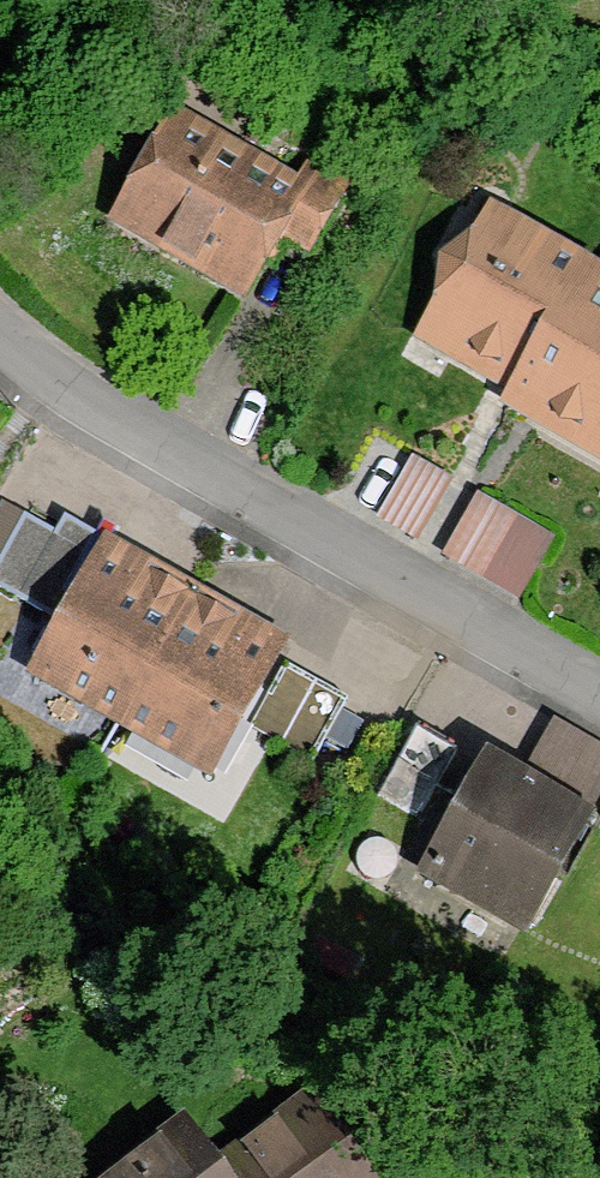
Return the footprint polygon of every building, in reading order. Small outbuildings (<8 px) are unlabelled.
[(306,202),(163,123),(100,236),(243,315),(306,202)] [(475,215),(401,355),(495,405),(488,419),(599,479),(599,304),(590,299),(599,281),(475,215)] [(441,490),(402,470),(370,530),(409,550),(441,490)] [(552,555),(469,508),(437,564),(519,612),(552,555)] [(280,656),(95,550),(14,691),(199,798),(280,656)] [(337,713),(278,682),(246,743),(306,773),(337,713)] [(548,733),(521,782),(588,818),(599,795),(599,761),(548,733)] [(518,946),(584,828),(475,767),(408,885),(518,946)] [(152,1137),(98,1177),(184,1177),(152,1137)]
